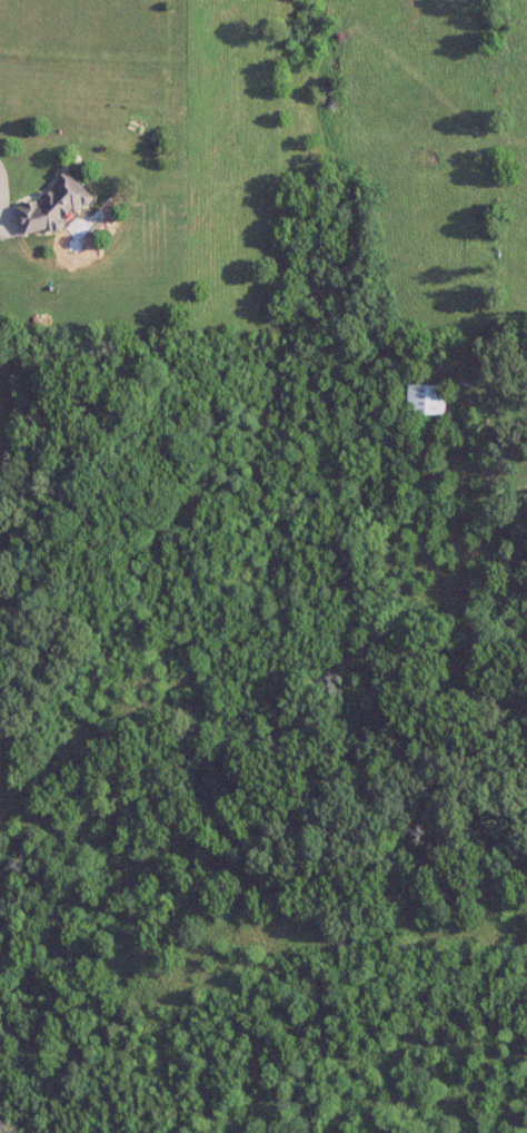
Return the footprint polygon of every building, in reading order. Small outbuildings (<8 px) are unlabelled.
[(24,236),(64,227),(61,214),(87,208),(79,174),(50,181),(54,197),(17,206),(24,236)] [(445,386),(407,386),(407,415),(445,415),(445,386)]
